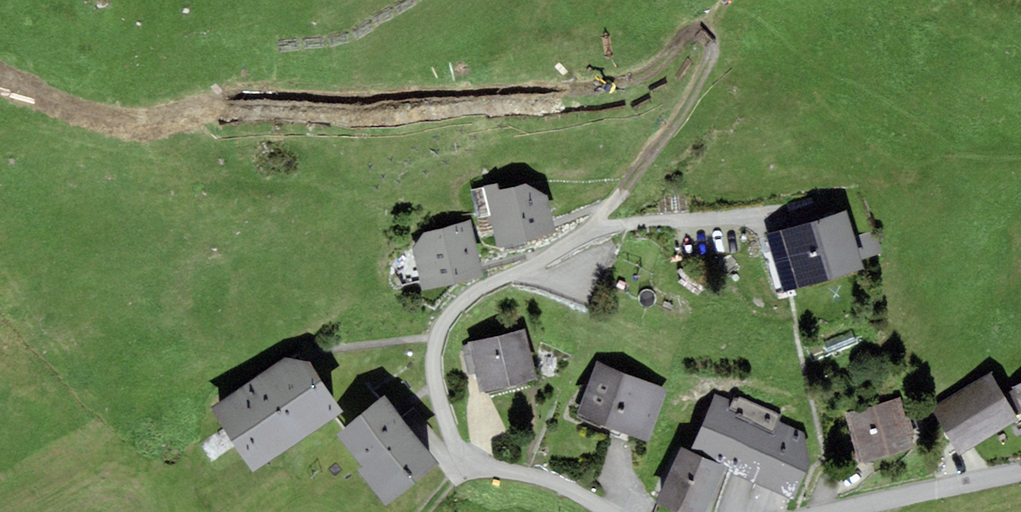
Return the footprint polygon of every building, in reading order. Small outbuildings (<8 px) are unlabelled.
[(498,183),(471,189),(482,236),(493,233),(498,250),(557,235),(548,193),(525,184),(499,189),(498,183)] [(785,292),(863,269),(860,259),(854,236),(847,211),(768,234),(785,292)] [(484,277),(471,220),(423,231),(412,248),(423,291),(436,288),(484,277)] [(854,236),(860,259),(882,253),(876,230),(854,236)] [(475,374),(480,392),(536,379),(525,330),(468,343),(470,353),(463,354),(468,375),(475,374)] [(343,412),(310,362),(285,358),(209,407),(218,421),(251,472),(343,412)] [(667,391),(596,362),(575,413),(645,442),(667,391)] [(931,409),(958,456),(1018,421),(990,374),(931,409)] [(1009,388),(1020,412),(1020,382),(1009,388)] [(732,401),(715,395),(690,451),(725,467),(723,470),(793,500),(811,460),(805,433),(777,419),(780,415),(735,396),(732,401)] [(439,464),(384,396),(337,433),(364,467),(359,471),(386,505),(391,501),(439,464)] [(844,414),(858,462),(914,445),(900,398),(844,414)] [(680,448),(656,502),(678,511),(708,511),(723,470),(725,467),(690,451),(680,448)]
